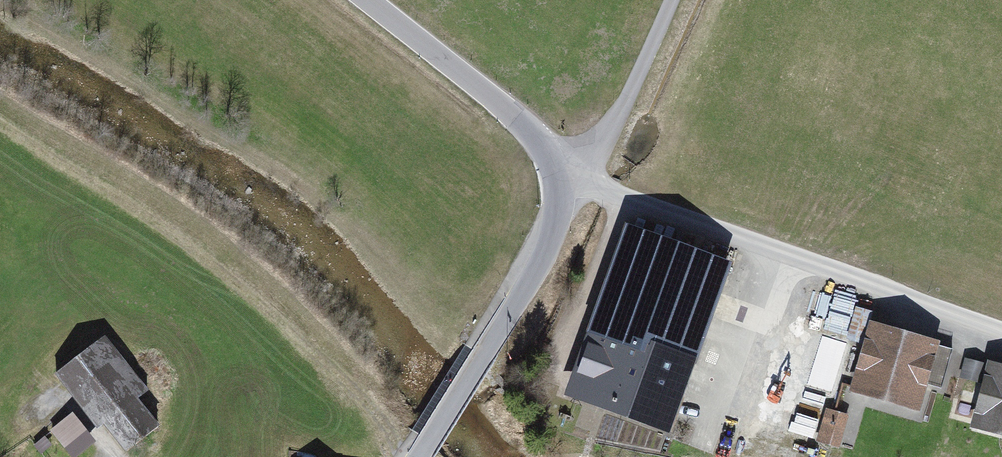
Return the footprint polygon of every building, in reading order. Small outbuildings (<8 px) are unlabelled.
[(738,263),(632,226),(569,393),(678,432),(738,263)] [(943,340),(875,321),(854,392),(923,412),(929,388),(947,393),(959,351),(941,346),(943,340)] [(100,348),(59,379),(95,428),(107,419),(129,449),(159,427),(100,348)] [(992,360),(974,426),(1001,433),(1001,362),(992,360)] [(853,417),(829,409),(819,442),(843,449),(853,417)] [(73,417),(49,437),(67,456),(85,456),(98,446),(73,417)]
